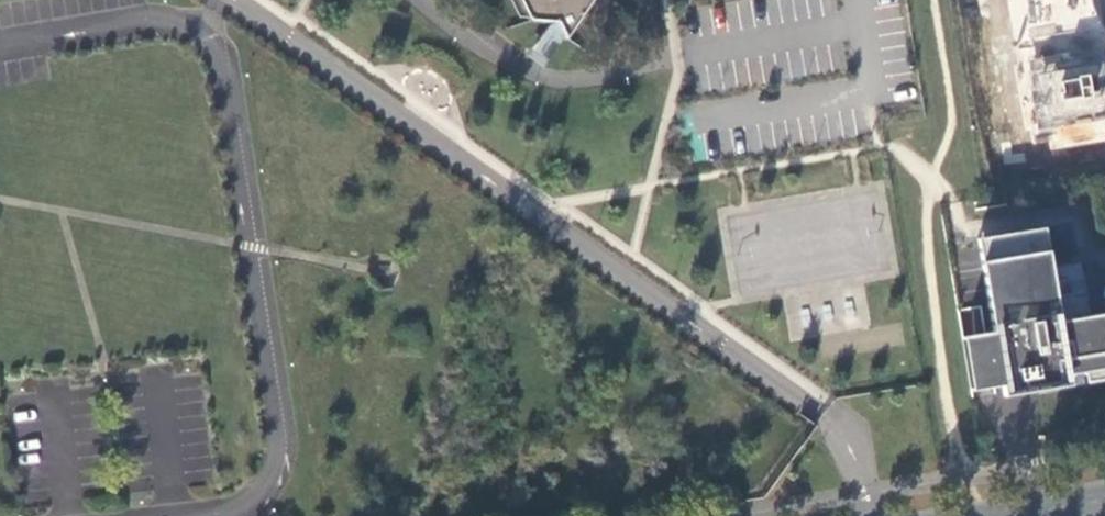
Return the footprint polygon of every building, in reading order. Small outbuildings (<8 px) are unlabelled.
[(567,53),(595,0),(515,0),(530,30),(561,37),(564,45),(567,53)] [(1102,24),(1096,12),(1093,0),(1009,0),(1034,145),(1104,132),(1104,27),(1102,24)] [(963,339),(973,392),(1003,387),(1006,398),(1072,386),(1071,375),(1085,373),(1087,383),(1104,380),(1104,314),(1061,321),(1044,228),(978,240),(994,333),(963,339)]
